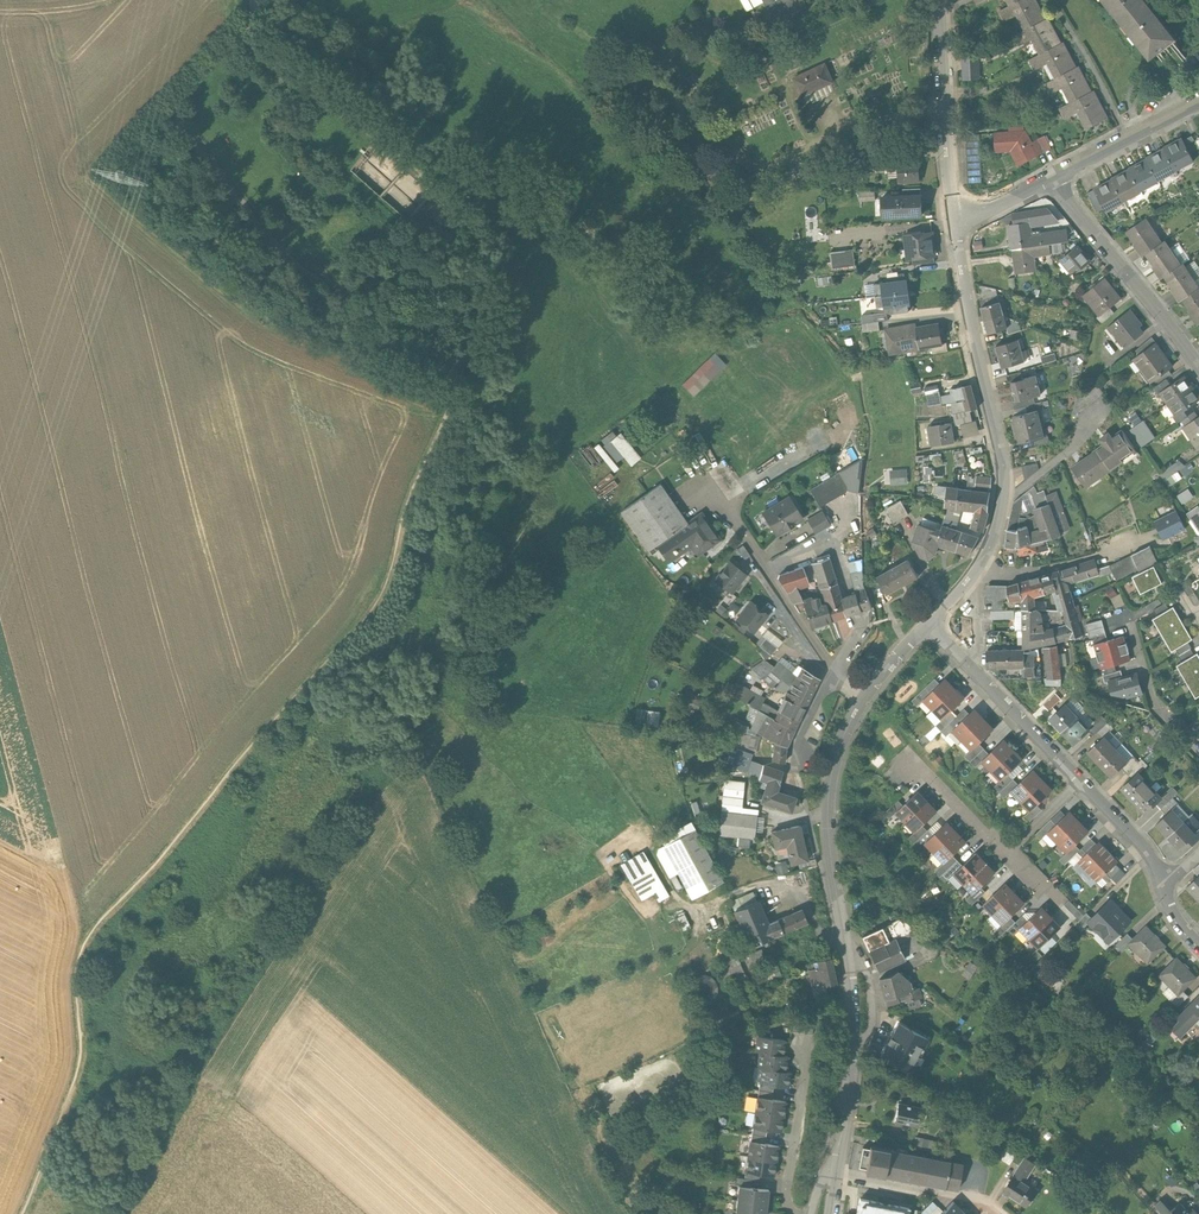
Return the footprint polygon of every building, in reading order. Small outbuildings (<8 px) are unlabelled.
[(762,1),(765,6),(766,5),(770,11),(760,17),(766,28),(776,23),(809,9),(806,0),(802,0),(763,0),(762,1)] [(1000,12),(1005,21),(1022,13),(1025,19),(1024,20),(1029,29),(1045,20),(1035,0),(1023,0),(1013,5),(1000,12)] [(1140,0),(1102,0),(1149,59),(1172,41),(1140,0)] [(1060,45),(1047,19),(1045,20),(1029,29),(1015,36),(1020,46),(1036,37),(1040,44),(1038,45),(1043,54),(1060,45)] [(976,24),(962,25),(962,34),(976,33),(976,24)] [(1043,54),(1030,60),(1035,70),(1052,61),(1056,68),(1054,69),(1059,77),(1076,68),(1063,43),(1060,45),(1043,54)] [(977,55),(963,56),(964,65),(978,64),(977,55)] [(825,64),(793,78),(802,97),(803,96),(800,91),(830,78),(832,83),(833,83),(825,64)] [(1059,77),(1045,84),(1050,94),(1067,85),(1071,92),(1069,93),(1074,102),(1091,93),(1078,67),(1076,68),(1059,77)] [(979,87),(965,87),(965,96),(979,95),(979,87)] [(1074,102),(1061,109),(1066,118),(1082,110),(1085,117),(1084,118),(1089,127),(1106,118),(1093,92),(1091,93),(1074,102)] [(980,112),(966,112),(966,121),(981,120),(980,112)] [(1025,127),(1009,128),(1009,133),(996,134),(996,145),(1007,144),(1019,165),(1039,156),(1032,143),(1025,131),(1025,127)] [(980,134),(966,135),(969,185),(983,184),(980,134)] [(1045,136),(1038,140),(1044,153),(1052,149),(1045,136)] [(1044,153),(1038,140),(1032,143),(1039,156),(1044,153)] [(1183,140),(1165,149),(1165,150),(1174,167),(1192,158),(1183,140)] [(883,150),(868,152),(869,161),(884,159),(883,150)] [(1165,150),(1147,159),(1147,160),(1157,178),(1175,169),(1174,167),(1165,150)] [(1147,160),(1130,169),(1130,170),(1139,188),(1157,179),(1157,178),(1147,160)] [(919,161),(898,162),(900,183),(920,182),(919,161)] [(1130,170),(1112,179),(1113,180),(1122,198),(1140,189),(1139,188),(1130,170)] [(1113,180),(1095,189),(1104,208),(1122,199),(1122,198),(1113,180)] [(1095,189),(1087,193),(1096,212),(1104,208),(1095,189)] [(875,191),(859,192),(860,201),(875,200),(875,191)] [(922,195),(883,197),(884,217),(922,215),(922,195)] [(1045,207),(1028,216),(1029,221),(1050,213),(1045,207)] [(1028,216),(1014,218),(1015,225),(1029,223),(1029,221),(1028,216)] [(1144,220),(1128,231),(1139,247),(1138,248),(1143,256),(1147,253),(1161,244),(1144,220)] [(1015,225),(1010,226),(1013,250),(1049,244),(1052,244),(1050,235),(1031,238),(1029,223),(1015,225)] [(921,233),(907,234),(908,249),(903,249),(904,258),(914,257),(934,255),(935,255),(933,233),(921,234),(921,233)] [(1161,244),(1147,253),(1158,270),(1157,271),(1162,279),(1166,276),(1180,267),(1163,242),(1161,244)] [(1049,244),(1013,250),(1016,274),(1036,271),(1034,258),(1051,255),(1049,244)] [(1077,246),(1068,254),(1061,260),(1072,273),(1079,267),(1081,270),(1090,262),(1077,246)] [(853,249),(831,252),(833,268),(856,264),(853,249)] [(934,255),(914,257),(915,264),(935,262),(934,255)] [(1180,267),(1166,276),(1177,293),(1175,294),(1180,301),(1184,299),(1198,289),(1182,265),(1180,267)] [(906,277),(888,280),(888,284),(875,285),(875,295),(910,291),(908,281),(907,281),(906,277)] [(1104,280),(1084,296),(1100,315),(1101,316),(1111,308),(1121,299),(1104,280)] [(1184,299),(1195,316),(1193,317),(1198,324),(1198,323),(1198,289),(1184,299)] [(910,291),(875,295),(877,308),(890,307),(891,313),(910,312),(909,305),(911,304),(910,291)] [(995,297),(980,301),(982,307),(1000,302),(999,300),(996,301),(995,297)] [(1000,302),(982,307),(986,320),(1003,315),(1000,302)] [(1111,308),(1101,316),(1100,315),(1097,318),(1102,324),(1115,313),(1111,308)] [(1130,310),(1108,327),(1116,336),(1114,338),(1122,348),(1124,347),(1124,348),(1143,333),(1137,326),(1140,324),(1130,310)] [(986,320),(989,333),(998,331),(998,334),(1003,333),(1002,330),(1012,327),(1010,320),(1005,322),(1004,315),(1003,315),(986,320)] [(939,323),(916,327),(920,348),(942,343),(939,323)] [(892,353),(920,348),(916,327),(915,324),(888,329),(892,353)] [(1022,338),(996,346),(1002,368),(1025,361),(1022,349),(1025,348),(1022,338)] [(1171,366),(1155,343),(1134,359),(1150,381),(1151,381),(1167,369),(1171,366)] [(692,396),(725,364),(714,352),(680,383),(692,396)] [(1055,353),(1041,357),(1043,364),(1057,360),(1055,353)] [(964,357),(943,361),(947,384),(968,380),(964,357)] [(1167,369),(1151,381),(1156,387),(1172,376),(1167,369)] [(1021,372),(1007,376),(1009,383),(1012,382),(1023,379),(1021,372)] [(1023,379),(1012,382),(1016,401),(1034,396),(1041,394),(1039,383),(1036,384),(1035,376),(1023,379)] [(1183,377),(1162,392),(1169,403),(1191,388),(1183,377)] [(922,383),(911,385),(913,394),(924,392),(922,383)] [(972,384),(955,389),(955,394),(956,401),(965,399),(967,407),(968,410),(978,408),(972,384)] [(1191,388),(1169,403),(1177,415),(1198,400),(1191,388)] [(941,391),(932,393),(933,406),(942,404),(941,396),(941,391)] [(955,394),(941,396),(942,404),(956,403),(956,401),(955,394)] [(1016,401),(1014,402),(1015,409),(1027,406),(1036,404),(1034,396),(1016,401)] [(956,401),(956,403),(958,409),(967,407),(965,399),(956,401)] [(1036,404),(1027,406),(1029,414),(1041,410),(1045,409),(1043,402),(1036,404)] [(834,419),(851,412),(849,406),(832,413),(834,419)] [(1029,414),(1014,418),(1015,423),(1012,424),(1014,431),(1045,423),(1041,410),(1029,414)] [(1129,417),(1133,423),(1141,418),(1136,412),(1129,417)] [(1193,413),(1178,423),(1182,429),(1187,425),(1196,418),(1193,413)] [(1196,418),(1187,425),(1195,436),(1192,439),(1198,448),(1198,416),(1196,418)] [(1143,418),(1129,428),(1141,445),(1155,436),(1143,418)] [(977,431),(974,419),(960,423),(963,435),(977,431)] [(855,431),(855,421),(834,421),(834,431),(855,431)] [(950,423),(930,426),(933,445),(953,442),(950,423)] [(1045,423),(1014,431),(1016,440),(1019,439),(1020,444),(1036,440),(1048,436),(1045,423)] [(1122,433),(1108,442),(1108,443),(1094,453),(1095,454),(1107,471),(1107,472),(1122,462),(1120,459),(1133,449),(1122,433)] [(641,459),(620,434),(601,451),(613,465),(623,457),(631,467),(641,459)] [(1048,436),(1036,440),(1038,447),(1051,444),(1049,436),(1048,436)] [(1095,454),(1073,468),(1085,486),(1107,471),(1095,454)] [(1159,472),(1169,487),(1191,471),(1180,457),(1159,472)] [(840,473),(810,490),(820,507),(847,492),(847,491),(857,494),(863,461),(840,473)] [(1038,463),(1024,466),(1027,479),(1039,470),(1038,463)] [(889,484),(908,483),(907,468),(888,469),(889,484)] [(611,473),(593,485),(600,497),(618,485),(611,473)] [(984,479),(978,479),(977,487),(991,488),(992,478),(984,478),(984,479)] [(660,486),(621,513),(648,552),(658,545),(687,525),(688,525),(687,524),(660,485),(659,485),(660,486)] [(1046,490),(1039,493),(1037,486),(1030,492),(1037,513),(1040,511),(1039,508),(1049,504),(1050,504),(1046,490)] [(960,489),(947,488),(947,495),(946,506),(949,506),(950,506),(957,508),(960,489)] [(972,491),(960,489),(957,508),(962,509),(969,510),(972,491)] [(991,493),(972,491),(969,510),(977,511),(988,512),(991,493)] [(789,498),(763,513),(776,536),(802,520),(789,498)] [(902,502),(887,509),(894,524),(909,516),(902,502)] [(1049,504),(1039,508),(1040,511),(1046,528),(1056,525),(1049,504)] [(957,508),(950,506),(947,516),(950,517),(949,520),(958,523),(962,509),(957,508)] [(1198,506),(1187,514),(1198,532),(1198,507),(1198,506)] [(988,512),(977,511),(972,528),(984,531),(984,530),(988,515),(988,512)] [(1175,511),(1154,522),(1163,541),(1168,539),(1184,531),(1185,530),(1175,511)] [(823,512),(808,521),(816,534),(830,526),(823,512)] [(687,525),(658,545),(670,562),(691,547),(698,556),(720,540),(701,514),(687,524),(688,525),(687,525)] [(958,523),(949,520),(950,517),(947,516),(943,526),(956,530),(958,523)] [(941,531),(921,524),(915,541),(922,556),(928,559),(934,555),(938,545),(937,545),(941,531)] [(1027,534),(1025,526),(1016,529),(1016,531),(1008,530),(1005,545),(1017,547),(1035,542),(1060,536),(1056,525),(1046,528),(1027,534)] [(956,530),(943,526),(941,531),(937,545),(938,545),(957,551),(963,533),(956,530)] [(1184,531),(1168,539),(1172,546),(1188,539),(1184,531)] [(979,537),(964,532),(963,533),(957,551),(969,555),(979,537)] [(1035,542),(1017,547),(1020,558),(1038,553),(1035,542)] [(743,546),(738,550),(745,561),(751,557),(743,546)] [(1158,564),(1148,547),(1140,551),(1150,568),(1154,566),(1158,564)] [(1133,560),(1111,571),(1118,583),(1125,580),(1133,576),(1138,574),(1150,568),(1140,551),(1131,556),(1133,560)] [(784,553),(772,558),(777,570),(789,565),(784,553)] [(834,577),(827,559),(812,565),(817,580),(820,589),(836,585),(834,577)] [(909,560),(877,577),(887,595),(918,577),(909,560)] [(847,565),(854,588),(862,612),(872,609),(863,585),(862,561),(847,565)] [(1096,561),(1060,572),(1063,582),(1068,584),(1100,576),(1096,561)] [(746,575),(730,563),(716,582),(731,594),(746,575)] [(812,565),(803,568),(808,583),(817,580),(812,565)] [(1150,568),(1138,574),(1133,576),(1141,594),(1162,583),(1154,566),(1150,568)] [(803,567),(779,576),(778,580),(785,591),(799,587),(808,583),(803,568),(803,567)] [(1172,569),(1166,572),(1173,585),(1179,581),(1172,569)] [(1060,572),(1040,578),(1045,594),(1055,589),(1069,586),(1068,584),(1063,582),(1060,572)] [(1040,578),(1029,581),(1034,598),(1045,594),(1040,578)] [(1194,593),(1187,580),(1181,584),(1188,596),(1194,593)] [(1029,581),(1006,588),(993,587),(990,590),(990,600),(993,602),(997,602),(997,612),(1015,612),(1024,612),(1034,612),(1034,598),(1029,581)] [(841,600),(836,585),(820,589),(826,605),(831,621),(850,615),(845,599),(841,600)] [(1069,586),(1055,589),(1059,612),(1061,612),(1074,608),(1073,603),(1069,586)] [(799,587),(785,591),(793,603),(803,597),(799,587)] [(854,588),(843,592),(845,599),(850,615),(862,612),(854,588)] [(819,599),(813,601),(812,598),(802,602),(810,628),(831,621),(826,605),(821,607),(819,599)] [(1159,599),(1144,607),(1148,613),(1154,610),(1162,605),(1159,599)] [(751,603),(737,621),(742,626),(739,630),(744,634),(747,629),(753,634),(767,615),(751,603)] [(1162,605),(1154,610),(1157,616),(1170,609),(1166,603),(1162,605)] [(1157,616),(1153,619),(1163,635),(1183,623),(1174,607),(1170,609),(1157,616)] [(1074,608),(1061,612),(1064,622),(1077,620),(1074,608)] [(1015,620),(1015,612),(997,612),(991,612),(992,621),(1015,620)] [(1041,616),(1035,612),(1034,612),(1024,612),(1024,633),(1042,632),(1042,625),(1041,616)] [(1077,620),(1064,622),(1065,627),(1053,630),(1056,643),(1082,636),(1077,620)] [(1102,620),(1086,625),(1088,631),(1104,627),(1102,620)] [(1183,623),(1163,635),(1172,651),(1176,649),(1188,642),(1193,639),(1183,623)] [(1104,627),(1088,631),(1090,638),(1092,638),(1106,634),(1104,627)] [(1042,632),(1024,633),(1024,648),(1056,643),(1053,630),(1048,631),(1042,631),(1042,632)] [(782,642),(770,632),(765,638),(767,639),(777,648),(782,642)] [(1106,634),(1092,638),(1094,644),(1108,641),(1106,634)] [(1108,641),(1094,644),(1098,657),(1128,648),(1127,643),(1126,644),(1124,636),(1108,641)] [(777,648),(767,639),(760,647),(771,656),(778,649),(777,648)] [(1188,642),(1176,649),(1179,655),(1192,648),(1188,642)] [(1057,646),(1045,648),(1048,668),(1060,666),(1058,654),(1057,646)] [(1128,648),(1098,657),(1101,669),(1115,665),(1130,660),(1128,653),(1130,653),(1128,648)] [(1191,649),(1179,656),(1182,662),(1194,655),(1191,649)] [(1024,650),(997,652),(997,668),(1023,668),(1024,668),(1025,655),(1025,650),(1024,650)] [(997,652),(987,652),(987,668),(997,668),(997,652)] [(1060,666),(1048,668),(1050,681),(1062,679),(1061,670),(1067,669),(1066,660),(1065,660),(1064,657),(1067,656),(1067,653),(1058,654),(1060,666)] [(1177,665),(1187,681),(1198,674),(1198,655),(1198,653),(1194,655),(1182,662),(1177,665)] [(1030,655),(1025,655),(1024,668),(1023,668),(1024,676),(1035,676),(1034,657),(1030,655)] [(769,658),(752,670),(764,681),(777,664),(769,658)] [(799,666),(792,674),(778,662),(777,664),(764,681),(775,690),(785,693),(787,690),(795,696),(794,697),(806,706),(820,679),(799,666)] [(1115,665),(1101,669),(1103,675),(1117,672),(1115,665)] [(1103,675),(1103,676),(1105,683),(1110,682),(1109,681),(1123,677),(1121,671),(1117,672),(1103,675)] [(1123,677),(1109,681),(1110,682),(1113,693),(1124,696),(1128,695),(1128,697),(1142,693),(1139,680),(1137,681),(1135,674),(1123,677)] [(1187,681),(1196,698),(1198,696),(1198,674),(1187,681)] [(931,693),(924,700),(933,710),(955,689),(945,679),(940,684),(931,693)] [(935,679),(926,688),(931,693),(940,684),(935,679)] [(765,700),(740,686),(739,689),(732,686),(727,694),(758,712),(765,700)] [(926,688),(912,701),(917,706),(924,700),(931,693),(926,688)] [(1062,688),(1051,698),(1056,704),(1070,690),(1062,688)] [(955,689),(933,710),(943,720),(965,699),(955,689)] [(789,694),(776,722),(781,724),(795,731),(799,721),(806,706),(794,697),(789,694)] [(1074,697),(1065,705),(1077,717),(1084,711),(1085,710),(1074,697)] [(1065,705),(1049,720),(1061,732),(1077,717),(1065,705)] [(960,723),(953,730),(963,740),(984,719),(975,709),(960,723)] [(1095,723),(1084,711),(1077,717),(1088,730),(1091,727),(1095,723)] [(776,722),(758,712),(752,730),(758,733),(757,734),(775,744),(776,744),(787,748),(795,731),(781,724),(776,722)] [(1077,717),(1061,732),(1072,745),(1088,730),(1077,717)] [(945,727),(941,731),(946,737),(953,730),(960,723),(955,718),(945,727)] [(984,719),(963,740),(972,750),(979,744),(994,729),(984,719)] [(1095,723),(1091,727),(1096,733),(1105,724),(1100,719),(1095,723)] [(940,722),(936,726),(941,731),(945,727),(940,722)] [(761,739),(747,734),(749,728),(737,724),(728,748),(732,749),(742,753),(752,755),(755,756),(761,739)] [(1109,731),(1103,737),(1115,750),(1121,744),(1109,731)] [(1103,737),(1088,752),(1100,764),(1115,750),(1103,737)] [(989,754),(982,761),(992,771),(1014,750),(1004,740),(989,754)] [(787,748),(776,744),(773,762),(785,765),(787,748)] [(979,744),(972,750),(965,756),(971,762),(975,758),(984,749),(979,744)] [(1132,756),(1121,744),(1115,750),(1126,761),(1132,756)] [(742,753),(732,749),(724,772),(735,769),(745,773),(749,762),(750,762),(752,755),(742,753)] [(984,749),(975,758),(980,763),(982,761),(989,754),(984,749)] [(1014,750),(992,771),(1001,781),(1002,781),(1009,774),(1023,760),(1014,750)] [(1115,750),(1100,764),(1112,777),(1118,771),(1117,770),(1120,767),(1126,761),(1115,750)] [(1152,752),(1144,759),(1148,763),(1156,756),(1152,752)] [(1139,762),(1132,756),(1126,761),(1120,767),(1127,773),(1139,762)] [(980,763),(975,758),(971,762),(976,767),(980,763)] [(750,762),(749,762),(745,773),(751,775),(750,778),(760,781),(763,767),(750,762)] [(1139,762),(1127,773),(1132,779),(1138,773),(1139,774),(1144,769),(1139,762)] [(783,774),(763,767),(760,781),(769,784),(762,803),(792,814),(797,801),(782,795),(783,794),(781,791),(778,790),(783,774)] [(1018,784),(1011,791),(1012,791),(1021,801),(1043,780),(1033,770),(1018,784)] [(1132,779),(1123,788),(1134,800),(1149,786),(1139,774),(1138,773),(1132,779)] [(1009,774),(1002,781),(1001,781),(999,783),(1004,788),(1014,779),(1009,774)] [(746,782),(727,779),(719,836),(739,838),(738,846),(749,848),(750,840),(754,840),(755,839),(763,840),(763,836),(761,833),(756,832),(758,811),(743,809),(746,782)] [(1004,788),(1000,792),(1005,798),(1012,791),(1011,791),(1018,784),(1014,779),(1004,788)] [(1043,780),(1021,801),(1030,811),(1031,811),(1047,796),(1053,790),(1043,780)] [(999,783),(995,787),(1000,792),(1004,788),(999,783)] [(1149,786),(1134,800),(1146,813),(1155,804),(1161,798),(1149,786)] [(1161,798),(1155,804),(1160,810),(1173,798),(1178,793),(1172,787),(1161,798)] [(903,806),(896,813),(906,823),(927,802),(918,792),(903,806)] [(1047,796),(1031,811),(1030,811),(1028,813),(1034,818),(1042,810),(1047,796)] [(1178,804),(1173,798),(1160,810),(1166,816),(1172,810),(1178,804)] [(898,801),(884,814),(890,820),(896,813),(903,806),(898,801)] [(927,802),(906,823),(915,833),(922,827),(937,812),(927,802)] [(1190,817),(1178,804),(1172,810),(1184,822),(1190,817)] [(1166,816),(1157,825),(1168,837),(1184,822),(1172,810),(1166,816)] [(1070,812),(1048,833),(1058,843),(1079,822),(1070,812)] [(1028,813),(1024,817),(1029,823),(1034,818),(1028,813)] [(1184,822),(1195,834),(1198,830),(1198,823),(1191,815),(1190,817),(1184,822)] [(1079,822),(1058,843),(1067,853),(1089,832),(1079,822)] [(1184,822),(1168,837),(1180,849),(1189,841),(1195,835),(1195,834),(1184,822)] [(947,823),(925,844),(935,854),(957,833),(947,823)] [(922,827),(915,833),(913,835),(918,840),(927,832),(922,827)] [(800,828),(772,834),(775,848),(787,845),(792,866),(808,862),(800,828)] [(1195,834),(1195,835),(1189,841),(1195,846),(1198,842),(1198,830),(1195,834)] [(727,885),(698,832),(665,849),(674,865),(694,902),(727,885)] [(957,833),(935,854),(945,864),(966,843),(957,833)] [(913,835),(908,839),(914,845),(918,840),(913,835)] [(1092,839),(1078,853),(1083,858),(1096,845),(1092,839)] [(1083,858),(1079,862),(1088,872),(1109,852),(1099,842),(1096,845),(1083,858)] [(674,865),(665,849),(659,853),(667,868),(674,865)] [(619,862),(639,900),(653,893),(657,900),(666,896),(643,850),(619,862)] [(1109,852),(1088,872),(1098,881),(1102,878),(1116,864),(1118,862),(1109,852)] [(962,866),(954,874),(955,874),(964,884),(986,863),(976,853),(962,866)] [(958,861),(943,875),(948,881),(955,874),(954,874),(962,866),(958,861)] [(986,863),(964,884),(974,894),(981,887),(996,873),(986,863)] [(1116,864),(1102,878),(1107,883),(1121,870),(1116,864)] [(1187,887),(1198,900),(1198,899),(1198,876),(1187,887)] [(1005,884),(994,895),(984,905),(993,915),(1015,894),(1005,884)] [(981,887),(974,894),(967,900),(972,906),(986,892),(981,887)] [(758,902),(754,893),(731,902),(748,944),(739,949),(741,954),(751,950),(750,948),(773,938),(768,925),(761,909),(766,907),(762,900),(758,902)] [(1015,894),(993,915),(1003,924),(1003,925),(1011,917),(1025,904),(1015,894)] [(1084,916),(1069,900),(1064,905),(1079,921),(1084,916)] [(1109,903),(1089,922),(1098,931),(1100,929),(1111,940),(1109,942),(1131,920),(1122,911),(1119,914),(1109,903)] [(1042,908),(1020,928),(1030,939),(1051,918),(1042,908)] [(803,911),(768,925),(773,938),(808,923),(803,911)] [(685,913),(676,917),(682,931),(691,928),(685,913)] [(1011,917),(1003,925),(1003,924),(995,932),(1000,937),(1008,930),(1013,925),(1016,923),(1011,917)] [(1051,918),(1030,939),(1039,949),(1059,930),(1061,928),(1059,926),(1051,918)] [(903,920),(892,925),(898,940),(914,932),(903,920)] [(892,925),(863,939),(869,953),(874,963),(890,955),(885,946),(895,941),(898,940),(892,925)] [(1018,931),(1013,925),(1008,930),(1014,935),(1018,931)] [(1147,927),(1129,943),(1148,963),(1165,946),(1147,927)] [(890,955),(874,963),(879,973),(905,961),(895,941),(885,946),(890,955)] [(761,950),(750,955),(755,967),(766,963),(761,950)] [(746,982),(734,951),(722,956),(724,962),(717,965),(720,971),(727,969),(734,987),(746,982)] [(1177,958),(1160,975),(1179,994),(1196,977),(1177,958)] [(832,959),(819,963),(820,969),(809,971),(810,975),(813,991),(826,988),(837,985),(832,959)] [(819,963),(798,972),(800,977),(810,975),(809,971),(820,969),(819,963)] [(910,984),(897,973),(895,975),(891,978),(880,981),(886,1001),(897,997),(905,995),(912,993),(912,992),(910,984)] [(1171,999),(1176,993),(1168,985),(1162,991),(1171,999)] [(826,988),(813,991),(814,997),(827,993),(826,988)] [(916,990),(912,992),(912,993),(905,995),(907,1003),(919,1000),(916,990)] [(1172,1024),(1182,1034),(1198,1017),(1198,996),(1172,1024)] [(897,997),(886,1001),(887,1008),(900,1004),(897,997)] [(919,1000),(907,1003),(909,1010),(922,1007),(919,1000)] [(800,1018),(793,1017),(791,1031),(798,1033),(800,1018)] [(807,1020),(800,1018),(798,1033),(805,1034),(807,1020)] [(814,1021),(807,1020),(805,1034),(812,1035),(814,1021)] [(930,1040),(900,1025),(881,1059),(911,1074),(930,1040)] [(786,1041),(758,1036),(755,1052),(760,1052),(784,1056),(786,1041)] [(784,1056),(760,1052),(758,1068),(762,1068),(786,1072),(788,1057),(784,1056)] [(786,1072),(762,1068),(760,1084),(774,1086),(788,1088),(790,1073),(786,1072)] [(774,1086),(760,1084),(759,1091),(773,1093),(774,1086)] [(773,1093),(759,1091),(758,1098),(772,1100),(773,1093)] [(772,1100),(758,1098),(755,1113),(783,1117),(786,1102),(772,1100)] [(923,1106),(900,1102),(896,1123),(918,1127),(923,1106)] [(783,1117),(755,1113),(753,1128),(767,1130),(781,1133),(783,1117)] [(767,1130),(753,1128),(752,1135),(766,1138),(767,1130)] [(766,1138),(752,1135),(751,1142),(765,1145),(766,1138)] [(765,1145),(751,1142),(748,1158),(776,1162),(779,1147),(765,1145)] [(963,1163),(871,1145),(865,1174),(957,1192),(963,1163)] [(1026,1157),(1003,1192),(1027,1207),(1038,1191),(1022,1180),(1026,1175),(1028,1176),(1036,1164),(1026,1157)] [(776,1162),(748,1158),(746,1173),(760,1175),(774,1177),(776,1162)] [(760,1175),(746,1173),(745,1180),(752,1181),(759,1182),(760,1175)] [(745,1180),(736,1179),(735,1185),(751,1188),(752,1181),(745,1180)] [(769,1191),(739,1188),(738,1201),(767,1205),(769,1191)] [(860,1200),(857,1213),(909,1213),(910,1209),(860,1200)] [(738,1201),(736,1213),(766,1213),(767,1205),(738,1201)] [(1160,1201),(1154,1207),(1161,1213),(1169,1213),(1170,1213),(1170,1212),(1160,1201)] [(943,1212),(933,1202),(923,1212),(925,1213),(942,1213),(943,1212)] [(963,1213),(954,1203),(943,1212),(942,1213),(963,1213)] [(1180,1203),(1170,1212),(1170,1213),(1171,1213),(1190,1213),(1180,1203)]
